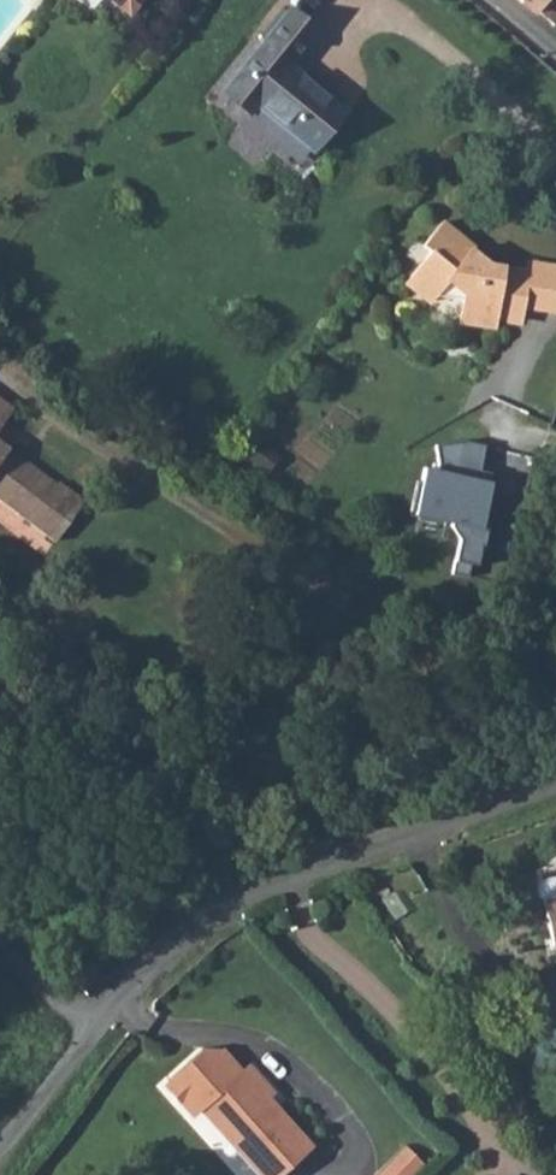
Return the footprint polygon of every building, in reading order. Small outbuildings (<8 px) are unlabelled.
[(125,9),(132,1),(130,0),(113,0),(125,9)] [(538,17),(551,0),(519,0),(538,17)] [(538,17),(555,30),(555,29),(555,0),(551,0),(538,17)] [(254,36),(205,97),(304,179),(328,149),(320,142),(345,111),(290,65),(317,31),(291,7),(262,43),(254,36)] [(444,224),(425,248),(433,254),(407,286),(430,305),(448,282),(465,295),(460,324),(494,330),(496,322),(509,324),(523,315),(523,309),(555,315),(555,269),(530,265),(528,273),(490,266),(473,252),(475,249),(444,224)] [(12,406),(0,398),(0,423),(12,406)] [(55,541),(85,499),(57,479),(56,481),(0,440),(0,501),(55,541)] [(438,466),(423,463),(413,510),(450,523),(460,536),(454,560),(476,566),(489,516),(482,515),(491,478),(476,476),(484,441),(466,440),(435,445),(438,466)] [(540,887),(542,899),(550,904),(555,930),(555,879),(542,883),(540,887)] [(180,1099),(195,1116),(205,1117),(213,1109),(235,1131),(229,1137),(265,1174),(289,1174),(317,1149),(272,1101),(277,1096),(244,1059),(209,1059),(180,1087),(180,1099)] [(421,1158),(402,1139),(365,1174),(403,1174),(421,1158)]
